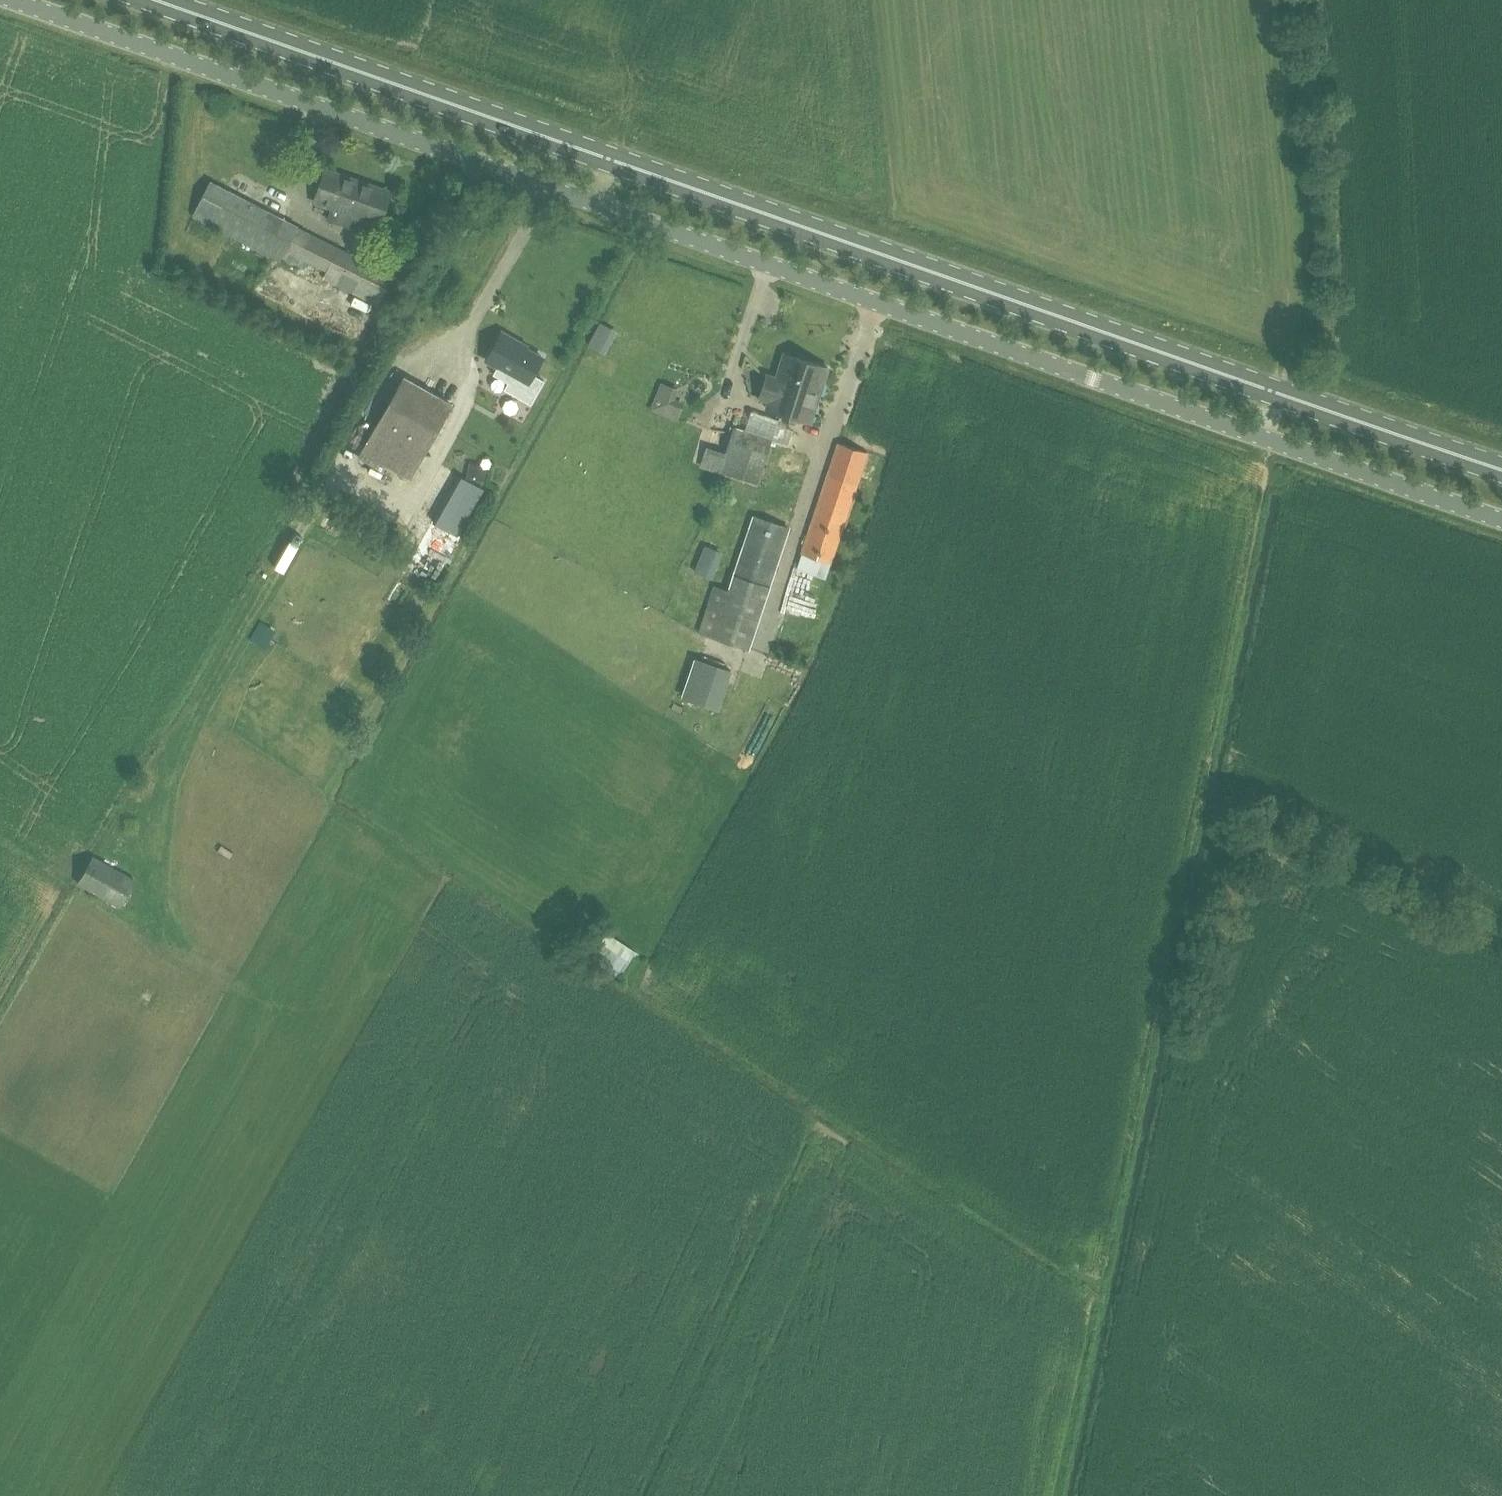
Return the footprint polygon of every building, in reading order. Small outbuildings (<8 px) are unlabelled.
[(379,223),(387,200),(371,194),(374,187),(327,170),(315,201),(333,207),(329,219),(343,224),(347,212),(379,223)] [(338,246),(298,226),(211,180),(192,216),(280,261),(277,266),(320,288),(325,279),(379,306),(394,274),(338,246)] [(529,384),(544,358),(520,344),(521,343),(503,333),(487,360),(529,384)] [(778,378),(768,375),(761,398),(770,401),(768,409),(812,423),(829,368),(786,354),(778,378)] [(412,480),(454,404),(405,376),(361,451),(412,480)] [(773,440),(736,428),(722,472),(759,484),(773,440)] [(869,453),(840,443),(803,554),(832,564),(869,453)] [(463,477),(436,524),(460,538),(487,491),(463,477)] [(698,632),(714,638),(750,650),(790,528),(754,515),(730,590),(714,585),(698,632)] [(713,572),(721,551),(708,546),(700,567),(713,572)] [(734,670),(695,657),(681,698),(719,711),(734,670)] [(120,907),(136,879),(94,855),(78,884),(120,907)] [(641,969),(639,967),(642,963),(635,959),(639,953),(607,932),(591,958),(632,984),(641,969)]
